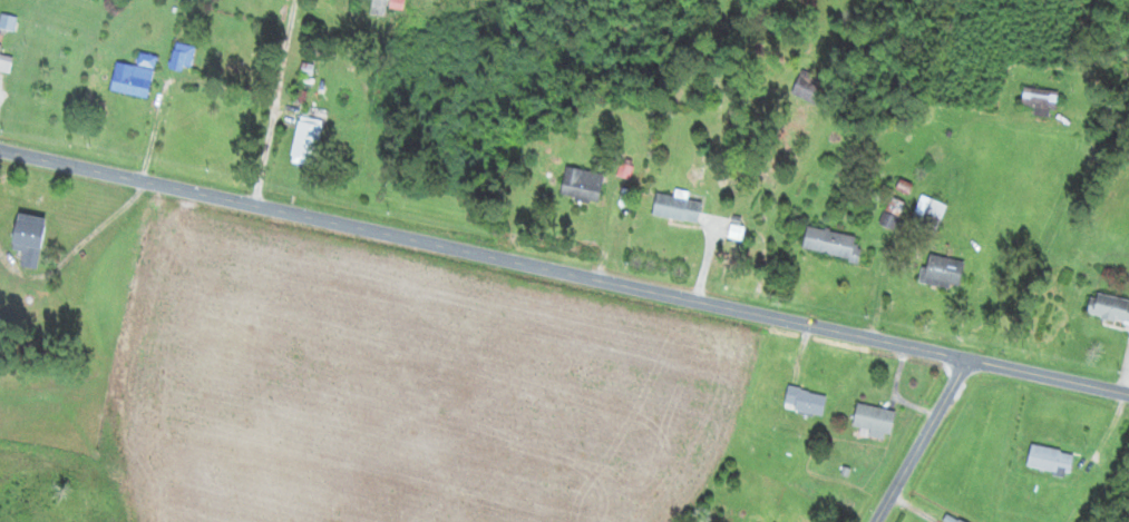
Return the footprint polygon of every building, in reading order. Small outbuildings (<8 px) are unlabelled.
[(13,31),(16,18),(2,14),(0,23),(0,28),(13,31)] [(169,68),(189,74),(197,48),(177,42),(169,68)] [(0,44),(0,74),(10,76),(14,58),(0,55),(2,45),(0,44)] [(111,91),(148,98),(156,57),(142,54),(139,66),(117,62),(111,91)] [(828,81),(804,69),(792,93),(816,105),(828,81)] [(1057,113),(1060,92),(1025,87),(1022,108),(1057,113)] [(290,160),(312,166),(325,120),(302,114),(290,160)] [(562,197),(601,202),(604,173),(565,168),(562,197)] [(699,223),(703,201),(657,194),(654,216),(699,223)] [(936,236),(948,205),(923,196),(911,226),(936,236)] [(21,266),(38,270),(48,219),(19,213),(12,249),(24,252),(21,266)] [(860,261),(863,246),(856,245),(858,236),(808,226),(804,251),(860,261)] [(922,284),(961,290),(965,261),(926,256),(922,284)] [(1088,315),(1128,324),(1128,301),(1093,293),(1088,315)] [(829,396),(790,385),(784,407),(823,417),(829,396)] [(872,431),(871,435),(890,440),(897,412),(859,403),(854,427),(872,431)] [(1028,467),(1071,476),(1075,454),(1033,445),(1028,467)]
